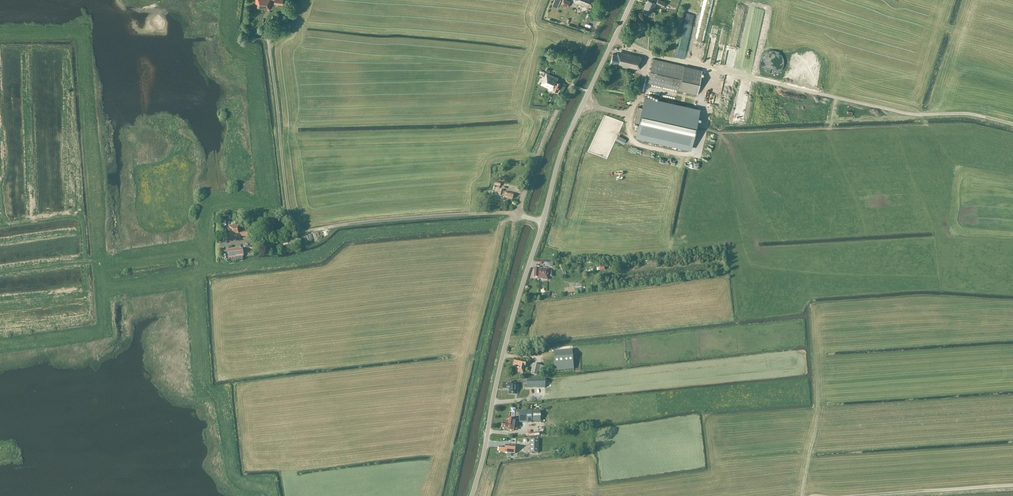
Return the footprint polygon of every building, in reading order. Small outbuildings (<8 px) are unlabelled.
[(274,3),(282,4),(283,0),(259,0),(258,8),(270,10),(271,0),(274,1),(274,3)] [(591,9),(595,0),(575,0),(575,2),(591,9)] [(648,0),(643,11),(653,16),(655,12),(652,11),(653,9),(656,4),(648,0)] [(702,44),(706,16),(699,15),(695,43),(702,44)] [(687,34),(690,34),(691,25),(689,25),(689,23),(685,22),(682,39),(686,39),(687,34)] [(781,48),(762,49),(763,74),(782,73),(781,48)] [(617,55),(612,54),(610,63),(638,69),(641,56),(618,51),(617,55)] [(702,69),(684,66),(653,59),(648,83),(679,90),(698,94),(702,69)] [(544,76),(541,84),(553,90),(556,91),(560,83),(556,82),(558,78),(544,72),(543,76),(544,76)] [(700,108),(644,96),(635,137),(691,149),(700,108)] [(500,190),(499,193),(496,192),(496,195),(501,196),(504,197),(512,199),(514,194),(505,192),(503,192),(503,191),(500,190)] [(229,230),(229,238),(230,239),(240,238),(240,237),(248,236),(247,230),(239,231),(239,225),(229,226),(230,230),(229,230)] [(243,248),(235,249),(228,250),(229,259),(237,258),(237,257),(244,256),(243,248)] [(548,269),(538,269),(534,269),(534,277),(538,277),(538,280),(539,280),(542,280),(542,281),(547,281),(548,269)] [(572,350),(554,352),(556,371),(574,369),(572,350)] [(527,365),(525,364),(525,362),(514,360),(513,365),(519,366),(518,372),(523,373),(524,367),(526,367),(527,365)] [(530,374),(539,376),(540,373),(543,374),(544,367),(533,364),(530,374)] [(545,379),(527,379),(527,388),(545,388),(545,379)] [(516,384),(513,384),(503,383),(503,389),(509,389),(508,395),(515,395),(516,384)] [(519,422),(531,422),(533,422),(533,421),(541,422),(541,411),(519,411),(519,422)] [(518,423),(513,422),(514,420),(509,419),(508,424),(503,423),(502,428),(508,429),(508,430),(513,431),(514,430),(517,431),(518,423)] [(530,453),(538,453),(539,440),(530,440),(530,453)]
